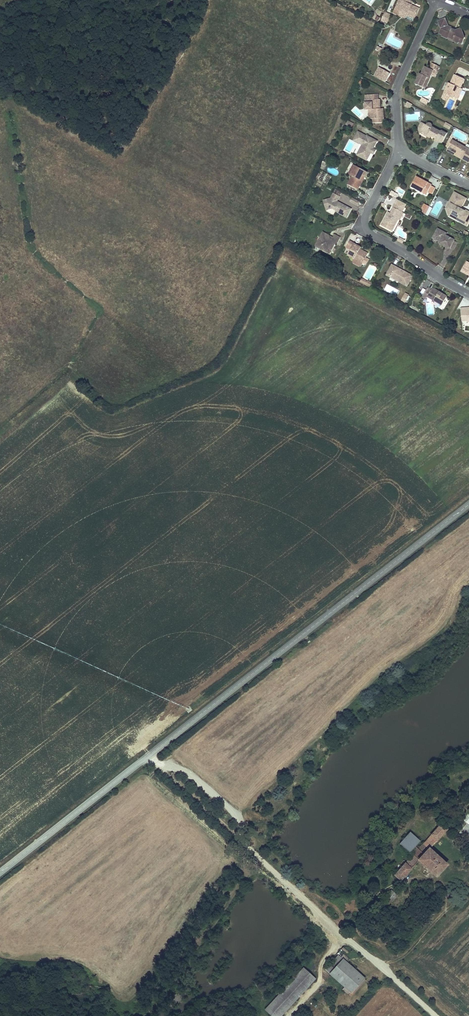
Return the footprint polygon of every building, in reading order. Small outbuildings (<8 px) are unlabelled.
[(419,9),(411,5),(407,4),(409,1),(408,0),(400,0),(394,13),(399,15),(401,12),(407,15),(414,18),(419,9)] [(387,23),(391,14),(385,12),(381,20),(387,23)] [(465,37),(461,28),(457,30),(455,30),(454,29),(454,28),(448,26),(445,18),(438,21),(441,29),(444,30),(443,33),(449,35),(448,38),(454,40),(454,41),(458,43),(459,42),(462,44),(465,37)] [(448,38),(449,35),(443,33),(444,30),(441,29),(439,34),(442,35),(442,36),(454,41),(454,40),(448,38)] [(429,81),(431,75),(435,77),(439,66),(432,63),(430,69),(425,67),(422,74),(420,77),(419,76),(415,84),(422,87),(426,80),(429,81)] [(374,77),(378,79),(382,70),(379,68),(374,77)] [(378,79),(385,82),(389,74),(382,70),(378,79)] [(459,88),(460,86),(461,87),(464,80),(454,75),(450,85),(448,84),(444,93),(449,95),(454,97),(455,94),(459,96),(462,90),(460,89),(459,88)] [(384,123),(383,108),(380,109),(379,106),(380,106),(380,99),(379,99),(378,95),(372,95),(372,96),(365,97),(365,103),(365,104),(365,109),(365,110),(369,110),(372,109),(373,119),(373,123),(384,123)] [(447,134),(442,131),(440,131),(432,127),(432,126),(432,125),(431,124),(430,123),(429,123),(428,123),(427,124),(426,126),(424,125),(422,128),(419,127),(418,128),(420,134),(424,133),(424,134),(428,136),(429,135),(431,136),(435,139),(434,141),(441,145),(447,134)] [(377,141),(367,136),(367,137),(358,132),(355,138),(364,143),(363,145),(357,155),(367,160),(371,153),(373,149),(377,141)] [(452,140),(447,149),(463,158),(462,159),(468,163),(468,149),(452,140)] [(463,158),(447,149),(446,151),(462,159),(463,158)] [(351,176),(356,166),(353,165),(348,174),(351,176)] [(360,180),(362,176),(365,177),(367,172),(356,166),(351,176),(352,177),(348,184),(358,190),(362,182),(360,180)] [(428,192),(431,186),(432,184),(424,180),(423,181),(421,180),(421,179),(417,176),(411,187),(426,195),(428,192)] [(465,210),(464,211),(461,209),(461,208),(466,198),(454,192),(449,202),(452,203),(449,208),(451,213),(460,219),(459,221),(467,225),(468,221),(468,212),(465,210)] [(328,203),(325,204),(326,210),(332,208),(335,210),(336,212),(347,217),(351,209),(337,201),(340,197),(333,193),(331,198),(327,199),(328,203)] [(397,199),(395,204),(404,209),(406,204),(397,199)] [(449,208),(452,203),(449,202),(446,208),(449,215),(459,221),(460,219),(451,213),(449,208)] [(388,212),(381,225),(392,231),(398,219),(402,212),(404,209),(395,204),(393,207),(394,208),(391,213),(390,213),(388,212)] [(427,212),(430,207),(424,204),(422,208),(424,210),(422,213),(426,214),(427,212)] [(454,240),(446,235),(447,234),(438,229),(433,238),(439,241),(442,242),(441,244),(450,249),(450,248),(454,241),(454,240)] [(337,244),(340,237),(335,235),(333,238),(332,239),(330,238),(329,235),(325,236),(322,234),(317,244),(322,247),(321,249),(329,254),(335,243),(337,244)] [(363,265),(368,256),(362,252),(362,253),(359,252),(360,251),(361,249),(354,245),(350,252),(348,257),(354,261),(363,265)] [(413,276),(404,271),(404,272),(402,271),(402,270),(392,265),(386,275),(390,277),(391,276),(399,280),(398,282),(407,286),(413,276)] [(441,296),(438,295),(439,293),(432,289),(431,291),(427,289),(422,298),(426,300),(427,298),(435,302),(442,307),(443,304),(447,298),(442,295),(441,296)] [(447,865),(429,849),(447,829),(441,824),(423,844),(419,848),(416,846),(420,841),(410,832),(400,844),(410,853),(414,848),(417,851),(405,863),(395,875),(401,880),(419,860),(436,876),(446,865),(447,865)] [(386,907),(397,895),(391,890),(384,898),(386,900),(383,904),(386,907)] [(340,956),(327,970),(343,985),(342,986),(345,989),(344,990),(350,995),(365,978),(340,956)] [(267,1010),(273,1015),(279,1015),(314,978),(304,969),(267,1010)]
